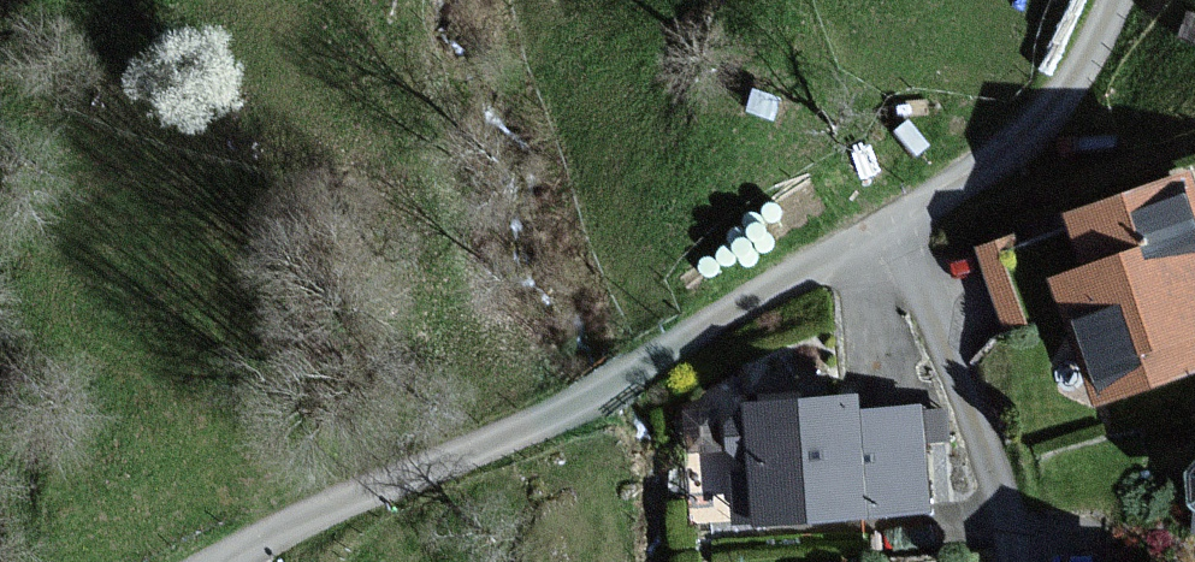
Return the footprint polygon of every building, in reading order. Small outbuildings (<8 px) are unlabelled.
[(1186,170),(1061,213),(1079,266),(1044,278),(1088,407),(1194,371),(1194,197),(1186,170)] [(1017,227),(988,231),(998,315),(1028,311),(1017,227)] [(926,508),(917,407),(858,412),(856,393),(744,403),(754,522),(926,508)] [(1186,473),(1188,506),(1194,511),(1194,462),(1186,473)]
